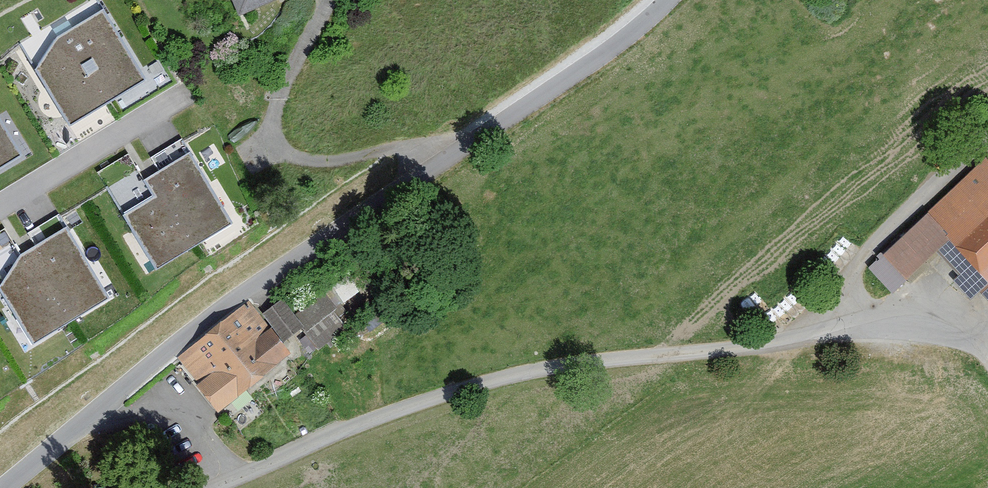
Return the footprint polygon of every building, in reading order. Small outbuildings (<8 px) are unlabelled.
[(230,18),(274,0),(223,0),(230,18)] [(58,38),(38,74),(70,127),(146,81),(103,11),(58,38)] [(23,157),(0,119),(0,171),(23,157)] [(156,197),(124,217),(157,270),(232,224),(182,141),(153,159),(161,171),(144,181),(156,197)] [(982,157),(863,265),(887,291),(931,250),(952,274),(945,280),(965,301),(975,292),(987,306),(987,163),(982,157)] [(0,292),(0,293),(32,346),(108,300),(57,217),(28,235),(36,247),(19,257),(0,292)] [(339,329),(317,300),(291,319),(313,349),(339,329)] [(294,326),(274,301),(257,315),(277,340),(294,326)] [(281,353),(241,303),(172,357),(192,383),(188,386),(210,413),(256,377),(254,374),(281,353)]
